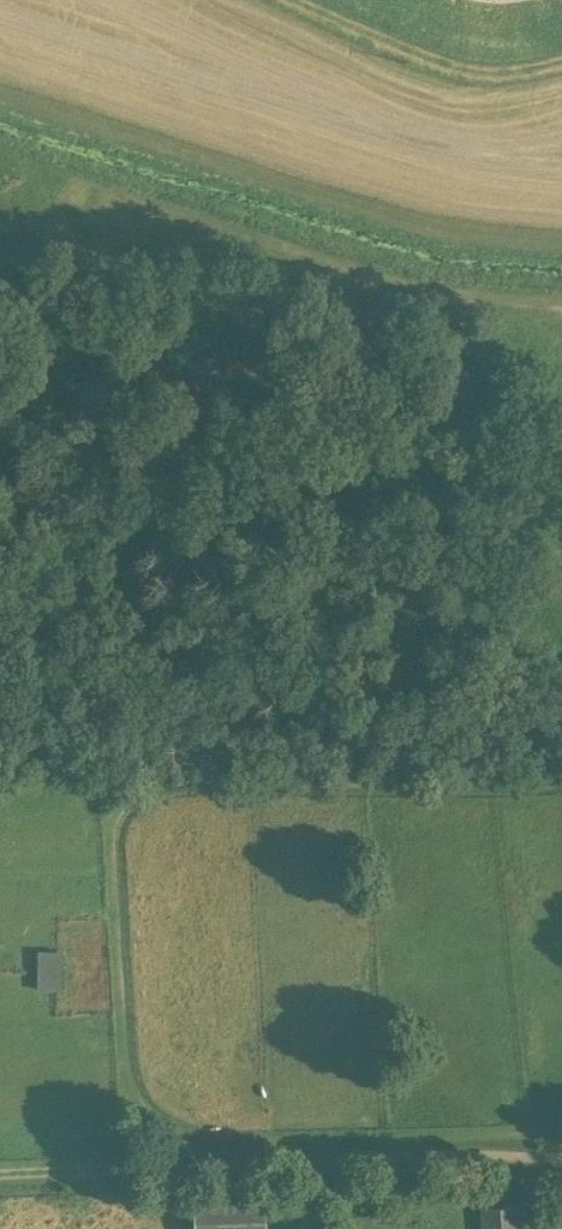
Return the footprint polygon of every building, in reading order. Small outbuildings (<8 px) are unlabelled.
[(61,987),(61,948),(38,947),(38,987),(61,987)] [(195,1200),(195,1228),(267,1228),(267,1199),(195,1200)] [(481,1207),(482,1228),(527,1228),(526,1205),(481,1207)]
